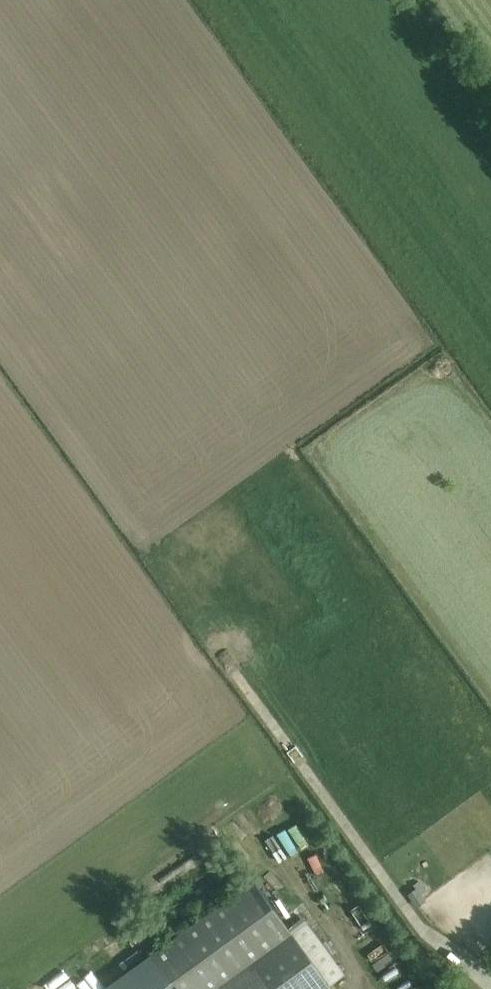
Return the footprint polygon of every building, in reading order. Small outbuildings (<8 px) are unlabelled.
[(345,974),(306,919),(290,931),(255,882),(168,945),(149,959),(107,988),(326,988),(345,974)]
